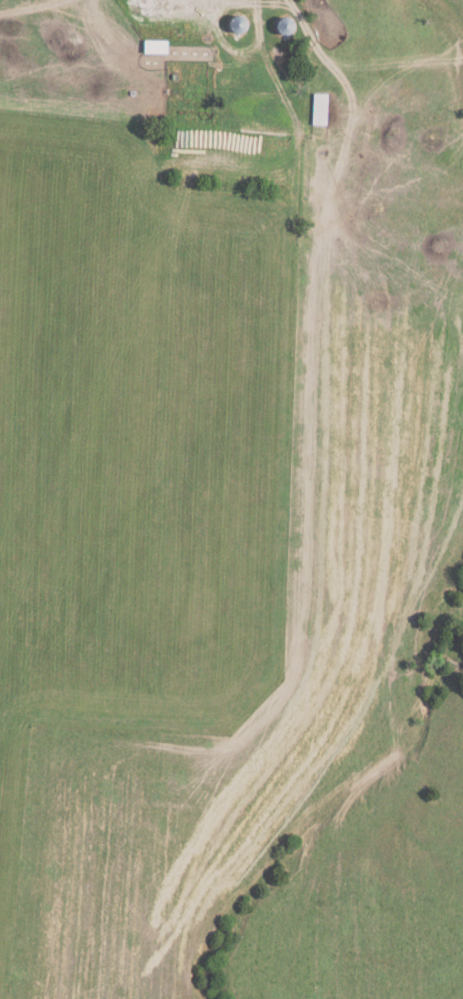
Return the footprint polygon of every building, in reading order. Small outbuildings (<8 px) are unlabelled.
[(285,21),(270,25),(275,40),(290,35),(285,21)] [(140,57),(166,57),(166,44),(140,44),(140,57)] [(309,129),(322,129),(323,97),(309,97),(309,129)]
